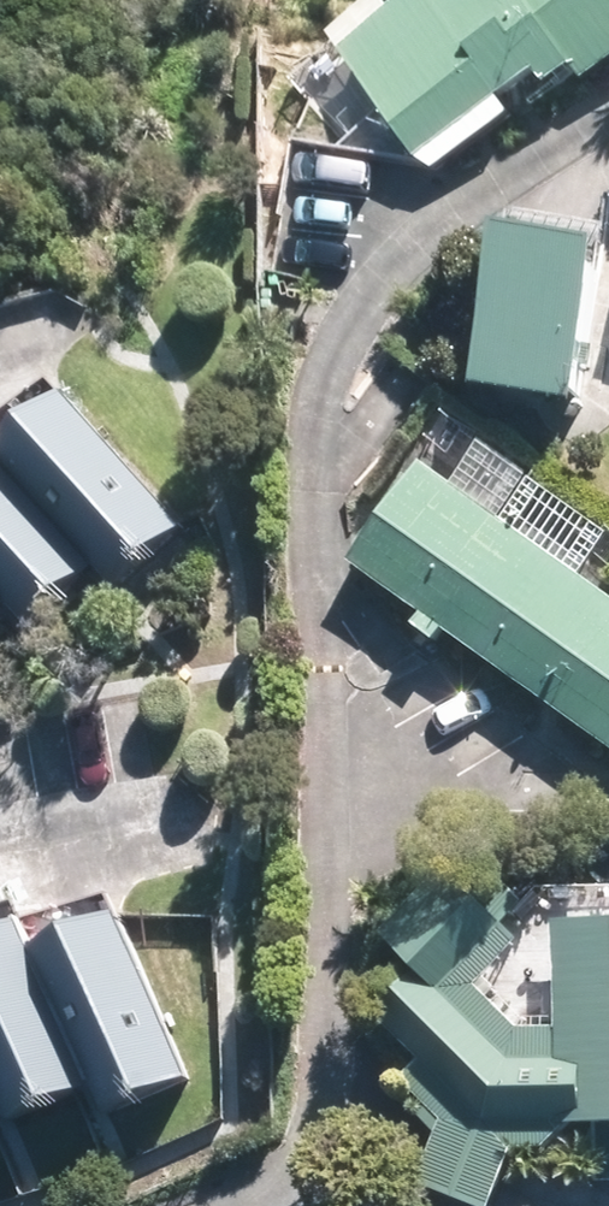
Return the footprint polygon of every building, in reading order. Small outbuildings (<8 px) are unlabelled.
[(479,0),(469,0),(350,98),(411,172),(536,69),(479,0)] [(589,95),(608,79),(608,0),(510,0),(589,95)] [(581,409),(600,288),(503,273),(484,394),(581,409)] [(97,398),(30,451),(136,582),(203,528),(97,398)] [(0,447),(0,562),(49,622),(116,569),(10,438),(0,447)] [(349,569),(608,760),(608,618),(417,477),(349,569)] [(26,602),(0,570),(0,623),(26,602)] [(542,1114),(608,1114),(608,920),(584,920),(585,1026),(542,1026),(494,974),(540,932),(480,867),(409,931),(448,974),(403,1015),(469,1088),(433,1170),(503,1201),(542,1114)] [(137,916),(62,945),(123,1103),(198,1075),(137,916)] [(0,942),(0,1040),(28,1113),(103,1084),(42,926),(0,942)]
